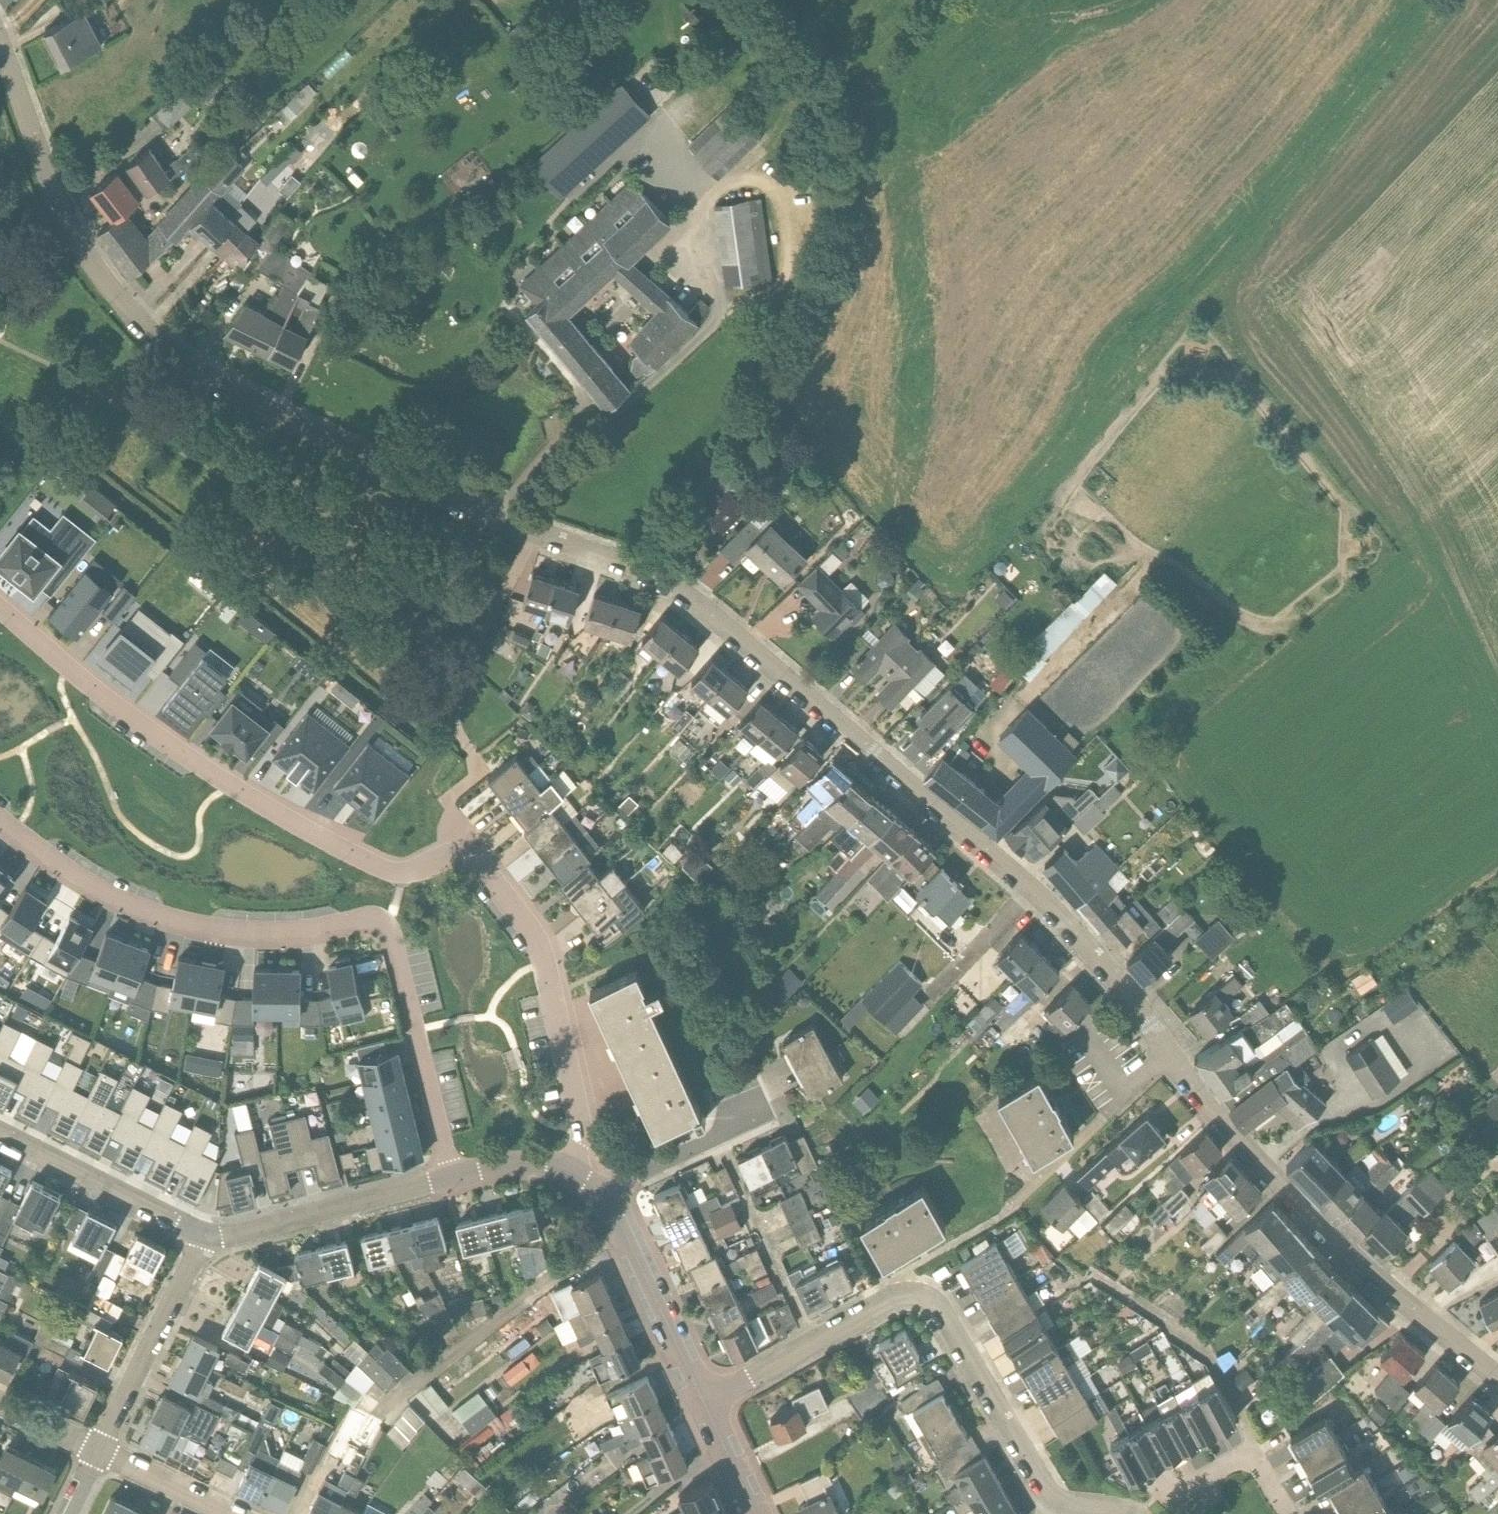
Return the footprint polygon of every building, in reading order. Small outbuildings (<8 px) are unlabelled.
[(64,66),(104,45),(86,9),(45,30),(64,66)] [(185,85),(154,115),(168,129),(193,104),(190,102),(196,96),(204,104),(223,82),(206,67),(188,89),(185,85)] [(593,169),(579,153),(608,126),(622,142),(653,115),(623,81),(532,164),(562,196),(593,169)] [(294,97),(301,105),(306,101),(317,91),(309,82),(293,97),(294,97)] [(306,101),(301,105),(294,97),(293,97),(277,113),(286,122),(294,120),(306,109),(307,102),(306,101)] [(761,140),(725,102),(688,137),(685,143),(718,179),(761,140)] [(171,177),(194,161),(206,152),(198,143),(170,164),(172,167),(166,171),(150,148),(129,163),(150,192),(171,177)] [(293,162),(303,153),(296,145),(286,156),(262,178),(268,185),(289,164),(293,162)] [(243,169),(238,163),(248,155),(241,147),(231,156),(231,155),(221,162),(208,177),(206,179),(222,192),(192,224),(215,244),(237,220),(233,217),(241,205),(244,201),(227,189),(239,173),(243,169)] [(206,179),(208,177),(204,175),(160,223),(148,235),(129,212),(142,199),(120,170),(109,178),(93,190),(115,218),(99,231),(132,274),(148,262),(178,240),(192,224),(222,192),(206,179)] [(627,264),(634,261),(674,224),(632,181),(522,281),(541,301),(527,313),(607,407),(632,386),(571,314),(625,261),(627,264)] [(763,196),(717,203),(730,286),(776,279),(763,196)] [(226,253),(249,230),(257,221),(241,205),(233,217),(237,220),(215,244),(224,255),(226,253)] [(253,276),(258,268),(276,247),(293,219),(279,211),(261,240),(249,230),(226,253),(242,269),(253,276)] [(289,312),(309,273),(311,269),(276,247),(258,268),(284,284),(278,296),(275,294),(266,310),(242,298),(226,330),(270,351),(285,321),(289,312)] [(319,304),(329,284),(309,273),(289,312),(299,317),(295,326),(285,321),(270,351),(294,363),(322,306),(319,304)] [(636,294),(655,311),(630,339),(641,349),(634,356),(631,374),(636,380),(648,372),(658,365),(659,366),(700,322),(699,321),(689,313),(669,295),(670,292),(651,276),(636,294)] [(689,313),(699,321),(711,306),(702,298),(689,313)] [(751,497),(749,496),(760,485),(753,477),(756,474),(754,473),(747,470),(732,455),(711,476),(710,476),(683,502),(705,524),(703,526),(712,535),(713,535),(730,517),(735,517),(735,512),(751,497)] [(111,520),(121,508),(109,499),(99,510),(111,520)] [(790,542),(793,538),(763,507),(720,550),(733,563),(747,549),(782,584),(807,560),(790,542)] [(74,526),(64,539),(30,513),(0,550),(0,575),(17,588),(26,576),(47,593),(89,539),(74,526)] [(838,555),(842,559),(849,552),(841,543),(833,550),(838,555)] [(833,550),(817,567),(798,585),(821,610),(815,616),(834,635),(860,609),(828,574),(843,560),(842,559),(833,550)] [(50,614),(51,615),(52,613),(78,634),(77,635),(78,636),(115,589),(87,568),(50,614)] [(1037,652),(1020,670),(1031,680),(1048,662),(1044,658),(1062,641),(1060,639),(1073,627),(1075,628),(1118,583),(1105,570),(1029,645),(1037,652)] [(547,609),(557,580),(533,572),(523,601),(547,609)] [(571,617),(580,588),(557,580),(547,609),(571,617)] [(924,591),(914,581),(905,590),(914,600),(924,591)] [(137,595),(125,585),(103,613),(115,623),(137,595)] [(1001,592),(994,599),(1003,607),(1010,600),(1001,592)] [(608,630),(618,601),(595,593),(585,622),(608,630)] [(608,630),(632,638),(642,609),(618,601),(608,630)] [(166,638),(134,613),(102,654),(136,680),(150,661),(161,670),(187,637),(174,627),(166,638)] [(662,655),(681,631),(662,615),(642,639),(662,655)] [(267,643),(276,631),(261,619),(252,631),(267,643)] [(887,672),(914,645),(908,640),(911,637),(896,622),(880,639),(869,627),(861,635),(873,647),(853,666),(867,680),(881,666),(887,672)] [(662,655),(681,670),(700,647),(681,631),(662,655)] [(1007,685),(1020,670),(1037,652),(1029,645),(1026,641),(996,676),(1007,685)] [(181,684),(167,702),(164,706),(188,725),(191,721),(200,710),(209,717),(227,693),(219,687),(228,675),(203,656),(208,651),(196,642),(170,676),(181,684)] [(934,663),(936,662),(921,648),(919,650),(914,645),(887,672),(893,678),(879,692),(893,705),(912,686),(924,697),(946,675),(934,663)] [(95,653),(89,661),(105,672),(111,664),(95,653)] [(711,696),(731,673),(712,657),(692,680),(711,696)] [(305,674),(317,684),(325,674),(313,664),(305,674)] [(711,696),(730,712),(750,689),(731,673),(711,696)] [(353,707),(360,698),(339,681),(332,690),(353,707)] [(932,751),(974,709),(949,685),(917,717),(923,723),(914,732),(932,751)] [(513,697),(504,688),(501,694),(508,702),(513,697)] [(760,738),(780,715),(761,699),(741,722),(760,738)] [(520,712),(531,720),(536,713),(533,704),(528,700),(520,712)] [(235,745),(247,755),(256,743),(266,751),(285,726),(275,719),(268,728),(234,701),(213,727),(225,737),(224,739),(234,747),(235,745)] [(317,713),(351,741),(357,734),(323,705),(317,713)] [(1078,754),(1077,754),(1072,749),(1081,740),(1064,725),(1056,733),(1030,707),(999,739),(1028,768),(999,797),(959,766),(971,752),(957,740),(944,754),(943,753),(925,776),(998,834),(999,833),(1011,818),(1046,785),(1078,754)] [(680,716),(687,723),(694,715),(687,709),(680,716)] [(350,745),(309,712),(274,757),(289,769),(288,771),(298,779),(300,777),(315,789),(350,745)] [(760,738),(779,755),(799,732),(780,715),(760,738)] [(528,738),(529,729),(519,728),(518,737),(528,738)] [(799,777),(802,780),(824,754),(804,736),(778,766),(770,774),(788,791),(799,777)] [(409,775),(368,743),(334,786),(362,808),(359,812),(369,820),(372,816),(375,818),(409,775)] [(502,792),(529,771),(539,763),(531,753),(522,761),(517,754),(489,775),(502,792)] [(1117,779),(1129,768),(1115,753),(1103,764),(1117,779)] [(767,778),(778,766),(770,758),(759,769),(765,777),(767,778)] [(721,761),(712,770),(722,779),(730,770),(721,761)] [(794,833),(852,777),(833,761),(809,785),(819,793),(796,815),(800,819),(793,825),(789,822),(781,830),(790,838),(794,833)] [(563,762),(556,768),(559,772),(567,766),(563,762)] [(725,776),(735,785),(742,778),(733,768),(725,776)] [(759,769),(758,768),(746,779),(754,787),(765,777),(759,769)] [(515,808),(542,786),(529,771),(502,792),(515,808)] [(848,819),(872,795),(852,777),(794,833),(803,842),(807,845),(832,821),(836,825),(845,816),(848,819)] [(528,824),(552,806),(566,795),(552,778),(542,786),(515,808),(528,824)] [(1082,812),(1093,803),(1099,797),(1091,788),(1074,803),(1082,812)] [(619,805),(628,815),(638,804),(630,795),(619,805)] [(894,814),(894,813),(872,795),(848,819),(860,829),(842,846),(852,855),(894,814)] [(1057,797),(1049,803),(1046,800),(1008,834),(1021,849),(1027,845),(1036,855),(1069,826),(1068,825),(1074,820),(1082,812),(1074,803),(1071,799),(1057,797)] [(1082,812),(1074,820),(1084,832),(1104,814),(1093,803),(1082,812)] [(538,843),(565,822),(552,806),(528,824),(525,827),(538,843)] [(891,855),(916,831),(894,814),(852,855),(837,869),(846,877),(878,844),(891,855)] [(627,823),(621,816),(614,823),(620,830),(627,823)] [(551,860),(577,838),(565,822),(538,843),(551,860)] [(1198,825),(1192,829),(1196,835),(1202,831),(1198,825)] [(889,899),(890,898),(908,880),(936,851),(916,831),(891,855),(868,878),(889,899)] [(1200,841),(1207,849),(1212,845),(1205,837),(1200,841)] [(564,876),(587,857),(590,855),(577,838),(551,860),(564,876)] [(837,869),(852,855),(842,846),(828,860),(837,869)] [(1078,903),(1106,878),(1119,867),(1106,853),(1096,862),(1087,852),(1075,863),(1063,850),(1045,865),(1078,903)] [(683,865),(699,881),(713,867),(697,851),(683,865)] [(573,895),(600,874),(587,857),(564,876),(560,879),(573,895)] [(931,858),(919,870),(929,880),(940,868),(931,858)] [(586,911),(626,879),(614,863),(600,874),(573,895),(586,911)] [(17,879),(0,866),(0,931),(5,924),(14,910),(1,900),(17,879)] [(942,867),(921,889),(919,891),(917,893),(924,899),(933,908),(934,906),(950,921),(972,898),(956,884),(958,882),(956,880),(942,867)] [(1119,892),(1106,878),(1078,903),(1101,928),(1127,906),(1117,894),(1119,892)] [(646,910),(625,881),(627,880),(626,879),(586,911),(599,928),(606,922),(615,934),(646,910)] [(919,891),(908,880),(890,898),(909,915),(917,906),(924,899),(917,893),(919,891)] [(827,904),(837,892),(828,883),(817,895),(827,904)] [(37,893),(39,891),(31,885),(29,888),(5,924),(26,938),(21,945),(36,954),(48,933),(35,924),(50,902),(37,893)] [(1181,904),(1174,898),(1174,897),(1158,910),(1169,922),(1184,908),(1181,904)] [(1127,959),(1162,928),(1153,917),(1136,898),(1127,906),(1101,928),(1118,948),(1127,959)] [(1165,946),(1174,938),(1195,919),(1184,908),(1169,922),(1162,928),(1127,959),(1145,979),(1160,966),(1173,955),(1165,946)] [(89,920),(88,923),(74,916),(62,940),(48,933),(36,954),(51,962),(55,955),(77,967),(97,928),(98,925),(89,920)] [(1213,958),(1235,938),(1218,919),(1195,939),(1213,958)] [(1016,975),(1040,951),(1022,932),(998,956),(1016,975)] [(107,933),(92,972),(114,980),(128,942),(108,934),(108,933),(107,933)] [(136,989),(151,950),(149,949),(149,950),(128,942),(114,980),(136,989)] [(736,946),(727,953),(736,964),(744,957),(736,946)] [(1036,995),(1060,971),(1040,951),(1016,975),(1036,995)] [(335,995),(319,999),(322,1024),(341,1019),(339,1008),(362,1002),(362,1003),(364,1003),(362,997),(367,996),(364,983),(359,984),(354,961),(352,961),(352,962),(350,957),(336,961),(337,966),(329,968),(335,995)] [(179,958),(171,999),(195,1003),(202,963),(180,959),(181,958),(179,958)] [(912,993),(921,984),(898,961),(861,998),(895,1033),(923,1005),(912,993)] [(226,966),(224,966),(224,967),(202,963),(195,1003),(218,1008),(226,966)] [(254,1023),(254,1011),(278,1012),(278,970),(256,970),(256,969),(254,969),(254,998),(236,998),(232,1023),(254,1023)] [(689,1097),(672,1061),(638,989),(646,985),(638,969),(591,990),(643,1103),(656,1132),(671,1125),(682,1120),(686,1128),(699,1122),(707,1119),(703,1110),(701,1111),(694,1095),(689,1097)] [(1352,979),(1360,992),(1377,982),(1368,969),(1352,979)] [(302,1012),(301,1024),(322,1024),(319,999),(302,998),(302,970),(300,970),(300,971),(278,970),(278,1012),(302,1012)] [(11,981),(0,974),(0,987),(5,990),(11,981)] [(1223,1019),(1233,1009),(1225,999),(1243,984),(1234,975),(1205,999),(1190,1011),(1208,1032),(1223,1019)] [(765,991),(780,1006),(794,993),(779,978),(765,991)] [(1061,1032),(1091,1004),(1072,984),(1045,1010),(1052,1018),(1050,1021),(1061,1032)] [(52,999),(43,994),(37,1005),(46,1010),(52,999)] [(977,1031),(988,1020),(1002,1006),(993,997),(968,1022),(977,1031)] [(1269,1013),(1258,1000),(1238,1017),(1246,1026),(1269,1013)] [(1282,1050),(1298,1061),(1317,1048),(1286,1001),(1269,1013),(1246,1026),(1198,1056),(1197,1056),(1195,1058),(1221,1095),(1222,1094),(1244,1078),(1263,1064),(1282,1050)] [(19,1002),(13,1014),(22,1019),(28,1007),(19,1002)] [(1353,1009),(1360,1018),(1367,1013),(1361,1004),(1353,1009)] [(3,1105),(3,1106),(4,1106),(14,1087),(20,1075),(18,1074),(24,1062),(10,1055),(22,1029),(5,1020),(0,1030),(0,1103),(3,1105)] [(255,1024),(234,1024),(234,1039),(255,1039),(255,1024)] [(799,1067),(828,1050),(813,1024),(784,1040),(799,1067)] [(74,1042),(79,1033),(73,1029),(68,1039),(74,1042)] [(92,1039),(79,1033),(74,1042),(88,1049),(92,1039)] [(17,1112),(36,1121),(35,1122),(36,1123),(46,1103),(52,1091),(50,1090),(56,1078),(42,1071),(55,1045),(37,1036),(24,1062),(18,1074),(20,1075),(14,1087),(26,1093),(17,1112)] [(1374,1037),(1346,1055),(1355,1068),(1382,1051),(1374,1037)] [(397,1049),(387,1052),(384,1040),(357,1047),(360,1059),(360,1060),(366,1081),(402,1072),(397,1051),(397,1049)] [(799,1067),(814,1094),(843,1077),(828,1050),(799,1067)] [(1282,1050),(1263,1064),(1309,1118),(1328,1102),(1305,1081),(1310,1077),(1298,1061),(1282,1050)] [(1391,1064),(1382,1051),(1355,1068),(1364,1082),(1391,1064)] [(185,1070),(201,1073),(204,1057),(188,1054),(185,1070)] [(74,1087),(84,1067),(67,1058),(56,1078),(50,1090),(52,1091),(46,1103),(58,1109),(49,1128),(68,1137),(67,1138),(69,1139),(78,1120),(84,1108),(82,1107),(89,1094),(74,1087)] [(1254,1091),(1258,1088),(1275,1107),(1278,1106),(1299,1128),(1309,1118),(1263,1064),(1244,1078),(1254,1091)] [(1400,1077),(1391,1064),(1364,1082),(1372,1095),(1400,1077)] [(81,1144),(100,1153),(100,1154),(101,1155),(110,1136),(116,1124),(115,1123),(121,1110),(106,1103),(119,1077),(102,1068),(89,1094),(82,1107),(84,1108),(78,1120),(91,1126),(81,1144)] [(366,1081),(371,1101),(407,1093),(402,1072),(366,1081)] [(1055,1099),(1055,1098),(1054,1099),(1039,1073),(999,1096),(1034,1157),(1074,1135),(1060,1109),(1061,1108),(1055,1099)] [(174,1082),(161,1076),(156,1086),(169,1092),(174,1082)] [(1258,1088),(1254,1091),(1244,1078),(1222,1094),(1232,1107),(1231,1108),(1244,1127),(1245,1126),(1275,1107),(1258,1088)] [(123,1142),(114,1160),(132,1169),(132,1170),(133,1171),(143,1152),(149,1140),(147,1139),(153,1127),(138,1119),(151,1093),(134,1085),(121,1110),(115,1123),(116,1124),(110,1136),(123,1142)] [(853,1101),(863,1111),(879,1097),(868,1087),(853,1101)] [(412,1113),(407,1093),(371,1101),(376,1122),(412,1113)] [(1482,1104),(1494,1119),(1497,1116),(1497,1098),(1495,1095),(1482,1104)] [(218,1110),(221,1103),(211,1098),(208,1105),(218,1110)] [(342,1107),(340,1099),(327,1103),(329,1110),(342,1107)] [(184,1110),(166,1101),(153,1127),(147,1139),(149,1140),(143,1152),(155,1158),(146,1176),(164,1185),(164,1186),(165,1187),(175,1168),(181,1156),(179,1155),(185,1143),(171,1136),(184,1110)] [(344,1115),(342,1107),(329,1110),(331,1118),(344,1115)] [(412,1113),(376,1122),(381,1143),(417,1134),(412,1113)] [(311,1136),(306,1114),(287,1118),(300,1167),(314,1163),(320,1183),(340,1178),(340,1179),(341,1178),(329,1131),(311,1136)] [(1138,1159),(1165,1137),(1147,1115),(1121,1137),(1078,1173),(1088,1185),(1130,1149),(1138,1159)] [(261,1163),(265,1176),(270,1197),(271,1196),(291,1190),(286,1171),(300,1167),(287,1118),(270,1123),(275,1145),(260,1149),(263,1163),(261,1163)] [(197,1202),(196,1202),(198,1203),(219,1160),(203,1151),(213,1131),(196,1122),(185,1143),(179,1155),(181,1156),(175,1168),(187,1174),(178,1192),(197,1202)] [(235,1132),(243,1165),(221,1171),(217,1207),(218,1207),(234,1203),(235,1206),(237,1205),(236,1204),(256,1199),(251,1180),(265,1176),(261,1163),(263,1163),(260,1149),(254,1127),(235,1132)] [(335,1132),(337,1140),(350,1136),(348,1129),(335,1132)] [(1186,1181),(1223,1149),(1206,1131),(1170,1162),(1186,1181)] [(386,1163),(385,1163),(386,1165),(423,1156),(423,1154),(422,1154),(417,1134),(381,1143),(386,1163)] [(804,1135),(789,1142),(786,1135),(762,1146),(762,1147),(779,1184),(818,1166),(804,1135)] [(1352,1162),(1371,1149),(1364,1137),(1344,1150),(1352,1162)] [(1315,1195),(1343,1167),(1314,1138),(1287,1166),(1315,1195)] [(1336,1216),(1393,1163),(1389,1160),(1391,1157),(1379,1145),(1371,1149),(1379,1158),(1365,1172),(1357,1163),(1348,1171),(1343,1167),(1315,1195),(1336,1216)] [(759,1193),(779,1184),(762,1147),(739,1158),(755,1195),(759,1193)] [(340,1154),(344,1168),(356,1165),(352,1151),(340,1154)] [(1197,1216),(1246,1175),(1228,1156),(1205,1177),(1212,1186),(1200,1197),(1202,1199),(1191,1209),(1197,1216)] [(1372,1199),(1394,1176),(1400,1169),(1393,1163),(1336,1216),(1355,1235),(1358,1231),(1362,1235),(1389,1208),(1385,1205),(1381,1207),(1372,1199)] [(13,1170),(0,1164),(0,1220),(11,1199),(1,1194),(13,1170)] [(724,1192),(735,1187),(725,1166),(714,1172),(724,1192)] [(1422,1213),(1431,1204),(1439,1195),(1444,1201),(1460,1187),(1454,1180),(1447,1187),(1430,1171),(1417,1181),(1403,1195),(1389,1209),(1389,1208),(1362,1235),(1382,1254),(1408,1228),(1406,1225),(1420,1211),(1422,1213)] [(1238,1215),(1262,1193),(1246,1175),(1197,1216),(1205,1225),(1216,1215),(1218,1217),(1230,1206),(1238,1215)] [(62,1195),(33,1181),(21,1204),(11,1199),(0,1220),(0,1245),(1,1245),(15,1218),(33,1227),(35,1223),(45,1228),(62,1195)] [(828,1190),(834,1204),(849,1197),(842,1183),(828,1190)] [(1064,1225),(1076,1213),(1090,1228),(1098,1220),(1109,1211),(1092,1190),(1082,1200),(1064,1183),(1043,1203),(1064,1225)] [(691,1208),(691,1207),(680,1184),(654,1196),(665,1220),(691,1208)] [(885,1260),(946,1225),(923,1185),(898,1199),(898,1198),(887,1204),(888,1206),(862,1221),(885,1260)] [(1149,1214),(1159,1225),(1191,1197),(1181,1186),(1149,1214)] [(786,1212),(806,1203),(801,1192),(781,1201),(786,1212)] [(762,1199),(759,1193),(755,1195),(753,1196),(756,1202),(762,1199)] [(841,1212),(851,1208),(854,1206),(850,1197),(837,1203),(841,1212)] [(1105,1217),(1114,1226),(1135,1208),(1126,1198),(1105,1217)] [(731,1202),(722,1206),(712,1211),(707,1200),(691,1208),(665,1220),(676,1242),(736,1214),(731,1202)] [(1266,1249),(1293,1224),(1273,1202),(1216,1253),(1223,1260),(1252,1234),(1265,1248),(1266,1248),(1266,1249)] [(508,1210),(515,1237),(541,1231),(534,1203),(508,1210)] [(791,1224),(811,1215),(809,1209),(806,1203),(786,1212),(791,1224)] [(106,1246),(117,1223),(89,1208),(73,1240),(101,1254),(94,1269),(88,1280),(98,1286),(116,1251),(106,1246)] [(1497,1234),(1497,1216),(1493,1208),(1476,1221),(1474,1220),(1484,1233),(1489,1240),(1497,1234)] [(490,1244),(515,1237),(508,1210),(483,1216),(490,1244)] [(834,1213),(822,1218),(826,1226),(838,1221),(834,1213)] [(728,1246),(723,1235),(742,1226),(736,1214),(676,1242),(686,1265),(690,1264),(712,1254),(712,1253),(728,1246)] [(797,1236),(817,1227),(811,1215),(791,1224),(797,1236)] [(413,1222),(424,1264),(426,1269),(441,1265),(436,1246),(446,1243),(439,1216),(413,1222)] [(465,1250),(490,1244),(483,1216),(457,1223),(465,1250)] [(1466,1250),(1484,1233),(1474,1220),(1455,1239),(1445,1249),(1430,1263),(1451,1284),(1465,1270),(1475,1260),(1466,1250)] [(414,1266),(424,1264),(413,1222),(388,1229),(395,1256),(410,1252),(414,1266)] [(1271,1282),(1312,1246),(1293,1224),(1266,1249),(1266,1248),(1252,1260),(1271,1282)] [(1209,1252),(1228,1235),(1220,1226),(1200,1243),(1209,1252)] [(802,1248),(822,1240),(817,1227),(797,1236),(802,1248)] [(373,1262),(395,1256),(388,1229),(363,1235),(370,1263),(373,1262)] [(121,1268),(149,1282),(166,1248),(138,1233),(127,1256),(116,1251),(98,1286),(87,1308),(113,1321),(116,1322),(123,1307),(105,1298),(106,1297),(110,1296),(116,1283),(115,1280),(121,1268)] [(744,1238),(747,1246),(754,1243),(751,1236),(744,1238)] [(1006,1260),(1014,1255),(1004,1238),(996,1243),(996,1242),(962,1263),(972,1280),(1006,1260)] [(321,1246),(328,1273),(354,1266),(347,1240),(321,1246)] [(1032,1256),(1037,1253),(1047,1247),(1041,1240),(1028,1248),(1032,1256)] [(304,1280),(328,1273),(321,1246),(296,1253),(297,1260),(287,1263),(291,1278),(292,1279),(294,1279),(296,1291),(306,1288),(304,1280)] [(960,1251),(965,1261),(973,1256),(968,1246),(960,1251)] [(1307,1293),(1333,1268),(1332,1267),(1312,1246),(1271,1282),(1240,1310),(1251,1322),(1292,1284),(1301,1293),(1304,1290),(1307,1293)] [(741,1268),(762,1259),(756,1247),(736,1257),(737,1259),(741,1268)] [(727,1275),(741,1268),(737,1259),(723,1265),(717,1252),(712,1254),(690,1264),(701,1287),(727,1275)] [(530,1253),(520,1255),(525,1275),(535,1273),(530,1253)] [(762,1259),(741,1268),(747,1281),(767,1272),(762,1259)] [(830,1297),(854,1285),(842,1260),(819,1271),(830,1297)] [(1017,1278),(1006,1260),(972,1280),(983,1298),(1017,1278)] [(291,1278),(287,1263),(276,1266),(274,1270),(261,1262),(248,1286),(285,1305),(274,1299),(286,1276),(291,1278)] [(819,1271),(818,1271),(816,1265),(789,1277),(792,1284),(796,1282),(808,1308),(830,1297),(819,1271)] [(1297,1342),(1350,1285),(1333,1268),(1307,1293),(1296,1303),(1305,1314),(1304,1314),(1307,1317),(1289,1333),(1297,1342)] [(0,1269),(0,1294),(10,1273),(0,1269)] [(20,1278),(10,1273),(0,1294),(0,1321),(20,1278)] [(574,1313),(611,1297),(600,1273),(558,1292),(563,1302),(570,1316),(574,1313)] [(712,1310),(738,1298),(727,1275),(701,1287),(712,1310)] [(992,1314),(1027,1294),(1017,1278),(983,1298),(992,1314)] [(757,1303),(777,1294),(772,1282),(752,1291),(757,1303)] [(363,1286),(371,1297),(376,1294),(368,1283),(363,1286)] [(1301,1360),(1337,1323),(1363,1347),(1390,1324),(1350,1285),(1297,1342),(1290,1348),(1289,1349),(1301,1360)] [(87,1304),(92,1292),(80,1286),(74,1298),(87,1304)] [(273,1328),(285,1305),(248,1286),(236,1309),(273,1328)] [(1098,1286),(1095,1294),(1099,1297),(1107,1292),(1098,1286)] [(416,1300),(415,1298),(410,1289),(403,1293),(409,1304),(416,1300)] [(501,1292),(491,1295),(494,1307),(504,1304),(501,1292)] [(453,1321),(445,1304),(438,1293),(425,1300),(418,1304),(424,1314),(434,1332),(453,1321)] [(1003,1332),(1037,1312),(1027,1294),(992,1314),(1003,1332)] [(1497,1322),(1497,1294),(1481,1303),(1491,1325),(1497,1322)] [(577,1337),(620,1317),(611,1297),(574,1313),(570,1316),(579,1335),(576,1336),(577,1337)] [(722,1332),(748,1320),(738,1298),(712,1310),(722,1332)] [(455,1325),(464,1321),(456,1300),(445,1304),(453,1321),(455,1325)] [(785,1328),(797,1323),(787,1302),(775,1308),(783,1325),(776,1328),(781,1338),(788,1335),(785,1328)] [(110,1328),(113,1321),(87,1308),(82,1317),(98,1325),(92,1338),(88,1336),(81,1350),(109,1364),(124,1335),(110,1328)] [(1047,1328),(1055,1323),(1046,1308),(1038,1313),(1037,1312),(1003,1332),(1013,1349),(1047,1328)] [(278,1331),(273,1328),(236,1309),(224,1332),(249,1346),(256,1334),(291,1353),(297,1342),(278,1331)] [(416,1319),(422,1331),(430,1326),(424,1315),(416,1319)] [(605,1350),(630,1339),(620,1317),(577,1337),(581,1345),(594,1339),(592,1336),(597,1334),(605,1350)] [(328,1348),(321,1345),(301,1334),(304,1330),(285,1320),(278,1331),(297,1342),(325,1356),(328,1348)] [(542,1335),(552,1329),(546,1320),(536,1327),(542,1335)] [(733,1356),(759,1345),(748,1320),(722,1332),(733,1356)] [(53,1328),(42,1323),(34,1340),(66,1355),(71,1345),(49,1334),(53,1328)] [(1023,1366),(1057,1346),(1047,1328),(1013,1349),(1023,1366)] [(34,1340),(11,1329),(5,1341),(0,1339),(0,1373),(8,1377),(20,1352),(27,1355),(28,1352),(34,1340)] [(926,1366),(920,1355),(905,1329),(880,1343),(887,1356),(873,1362),(877,1369),(881,1378),(887,1388),(926,1366)] [(1400,1383),(1425,1354),(1402,1334),(1381,1359),(1393,1370),(1375,1391),(1395,1409),(1410,1392),(1400,1383)] [(183,1358),(208,1370),(219,1348),(194,1335),(183,1358)] [(599,1381),(641,1362),(630,1339),(605,1350),(602,1352),(589,1357),(595,1372),(599,1381)] [(1067,1363),(1079,1356),(1070,1339),(1058,1346),(1057,1346),(1023,1366),(1033,1383),(1067,1363)] [(39,1356),(59,1366),(61,1366),(66,1355),(34,1340),(28,1352),(39,1358),(39,1356)] [(1149,1342),(1139,1347),(1143,1355),(1153,1350),(1149,1342)] [(377,1343),(369,1352),(376,1358),(384,1350),(377,1343)] [(409,1369),(387,1347),(384,1350),(376,1358),(399,1379),(409,1369)] [(267,1363),(283,1371),(290,1356),(274,1348),(267,1363)] [(244,1371),(249,1362),(229,1352),(225,1362),(244,1371)] [(376,1358),(369,1352),(358,1363),(375,1380),(387,1391),(399,1379),(376,1358)] [(1129,1355),(1117,1361),(1122,1372),(1135,1366),(1129,1355)] [(1311,1402),(1344,1372),(1330,1355),(1307,1374),(1296,1384),(1311,1402)] [(531,1369),(522,1357),(503,1372),(512,1384),(531,1369)] [(220,1413),(237,1422),(241,1414),(242,1412),(225,1403),(224,1404),(207,1396),(213,1383),(203,1379),(208,1370),(183,1358),(172,1380),(196,1393),(193,1400),(220,1413)] [(335,1358),(330,1365),(345,1377),(351,1370),(335,1358)] [(345,1377),(330,1365),(325,1361),(318,1370),(338,1386),(345,1377)] [(346,1378),(345,1379),(364,1393),(375,1380),(358,1363),(346,1378)] [(1078,1380),(1067,1363),(1033,1383),(1043,1401),(1078,1380)] [(1434,1413),(1460,1384),(1436,1363),(1414,1387),(1428,1399),(1409,1421),(1431,1440),(1446,1423),(1434,1413)] [(85,1413),(94,1395),(99,1385),(61,1366),(59,1366),(45,1394),(85,1413)] [(1246,1368),(1232,1378),(1241,1390),(1255,1380),(1246,1368)] [(881,1378),(877,1369),(864,1375),(868,1385),(881,1378)] [(1237,1418),(1217,1383),(1210,1371),(1192,1381),(1199,1395),(1217,1429),(1237,1418)] [(1078,1380),(1043,1401),(1054,1418),(1088,1398),(1100,1390),(1090,1373),(1078,1380)] [(633,1412),(658,1400),(648,1377),(607,1396),(611,1406),(624,1400),(630,1413),(633,1412)] [(242,1385),(250,1389),(254,1383),(245,1378),(242,1385)] [(356,1404),(364,1393),(345,1379),(335,1394),(356,1404)] [(1217,1429),(1199,1395),(1192,1381),(1174,1391),(1176,1395),(1181,1403),(1200,1438),(1217,1429)] [(435,1382),(413,1398),(432,1423),(453,1406),(435,1382)] [(829,1406),(823,1395),(819,1386),(793,1399),(796,1407),(771,1419),(780,1438),(808,1425),(804,1418),(829,1406)] [(928,1400),(925,1395),(922,1389),(901,1402),(907,1412),(904,1414),(917,1436),(955,1414),(943,1392),(928,1400)] [(487,1401),(482,1395),(478,1391),(454,1410),(462,1420),(487,1401)] [(1181,1403),(1176,1395),(1174,1391),(1157,1401),(1164,1413),(1163,1413),(1182,1448),(1200,1438),(1181,1403)] [(206,1441),(220,1413),(193,1400),(189,1407),(165,1395),(154,1417),(178,1429),(190,1434),(206,1441)] [(1484,1422),(1493,1411),(1473,1395),(1446,1421),(1469,1439),(1463,1446),(1474,1455),(1496,1435),(1484,1422)] [(1064,1436),(1076,1429),(1099,1416),(1088,1398),(1054,1418),(1064,1436)] [(630,1413),(618,1419),(624,1432),(611,1437),(615,1446),(624,1441),(668,1422),(658,1400),(633,1412),(630,1413)] [(1391,1412),(1378,1400),(1369,1411),(1381,1422),(1391,1412)] [(472,1433),(496,1414),(487,1401),(462,1420),(472,1433)] [(408,1405),(400,1413),(417,1430),(425,1421),(408,1405)] [(1146,1422),(1146,1423),(1139,1411),(1123,1420),(1130,1431),(1128,1432),(1148,1467),(1166,1457),(1146,1422)] [(1166,1457),(1182,1448),(1163,1413),(1146,1422),(1166,1457)] [(954,1445),(969,1437),(955,1414),(917,1436),(919,1435),(932,1457),(933,1457),(939,1467),(960,1455),(954,1445)] [(402,1415),(394,1423),(411,1440),(419,1431),(402,1415)] [(1301,1454),(1335,1435),(1324,1416),(1291,1436),(1301,1454)] [(183,1449),(190,1435),(190,1434),(178,1429),(154,1417),(142,1440),(166,1452),(167,1452),(178,1457),(177,1457),(196,1467),(201,1458),(183,1449)] [(369,1448),(381,1426),(370,1419),(357,1441),(369,1448)] [(239,1487),(262,1498),(280,1460),(260,1450),(271,1426),(259,1420),(258,1422),(241,1456),(242,1457),(237,1465),(247,1470),(239,1487)] [(668,1422),(624,1441),(628,1449),(640,1443),(639,1440),(645,1438),(646,1441),(652,1454),(678,1443),(668,1422)] [(334,1428),(324,1423),(319,1433),(329,1438),(334,1428)] [(456,1448),(463,1456),(494,1431),(488,1423),(456,1448)] [(395,1424),(387,1433),(404,1450),(412,1441),(395,1424)] [(1218,1455),(1249,1443),(1242,1427),(1212,1438),(1218,1455)] [(1130,1477),(1148,1467),(1128,1432),(1111,1442),(1130,1477)] [(1496,1435),(1474,1455),(1487,1468),(1481,1473),(1484,1476),(1469,1490),(1480,1501),(1497,1484),(1497,1477),(1494,1472),(1497,1468),(1497,1433),(1496,1435)] [(1311,1472),(1345,1452),(1335,1435),(1301,1454),(1311,1472)] [(312,1471),(326,1443),(314,1437),(304,1457),(300,1466),(301,1466),(312,1471)] [(628,1449),(624,1441),(615,1446),(618,1454),(628,1449)] [(647,1485),(688,1466),(678,1443),(652,1454),(650,1455),(636,1461),(647,1485)] [(18,1483),(30,1458),(7,1447),(1,1458),(0,1457),(0,1488),(13,1494),(18,1483)] [(304,1457),(286,1449),(280,1460),(262,1498),(285,1508),(297,1483),(296,1482),(302,1470),(299,1469),(301,1466),(300,1466),(304,1457)] [(351,1460),(361,1465),(366,1455),(356,1450),(351,1460)] [(1329,1485),(1355,1470),(1345,1452),(1311,1472),(1321,1490),(1329,1485)] [(896,1471),(906,1467),(901,1453),(891,1456),(896,1471)] [(997,1477),(984,1455),(968,1466),(960,1455),(939,1467),(946,1478),(954,1474),(960,1485),(948,1492),(954,1503),(997,1477)] [(237,1465),(221,1457),(217,1466),(233,1474),(237,1465)] [(18,1483),(43,1495),(55,1470),(30,1458),(18,1483)] [(361,1465),(351,1460),(346,1470),(355,1475),(361,1465)] [(466,1464),(457,1474),(467,1483),(476,1473),(466,1464)] [(1410,1464),(1398,1470),(1406,1484),(1417,1477),(1410,1464)] [(1339,1502),(1374,1482),(1364,1465),(1355,1470),(1329,1485),(1339,1502)] [(802,1513),(840,1513),(830,1493),(829,1493),(825,1484),(832,1481),(827,1469),(800,1482),(810,1502),(799,1507),(802,1513)] [(355,1475),(346,1470),(338,1484),(326,1478),(320,1490),(307,1513),(335,1513),(341,1501),(347,1490),(355,1475)] [(1437,1470),(1430,1477),(1436,1482),(1443,1476),(1437,1470)] [(902,1476),(907,1485),(914,1481),(908,1472),(902,1476)] [(356,1495),(364,1480),(355,1475),(347,1490),(356,1495)] [(1010,1499),(997,1477),(954,1503),(960,1513),(973,1506),(978,1513),(984,1513),(1010,1499)] [(723,1504),(712,1480),(680,1495),(688,1513),(680,1511),(676,1513),(699,1513),(723,1504)] [(903,1490),(896,1482),(888,1489),(895,1496),(903,1490)] [(1384,1499),(1374,1482),(1339,1502),(1346,1513),(1358,1513),(1384,1499)] [(1437,1491),(1427,1497),(1435,1513),(1446,1508),(1437,1491)] [(433,1499),(425,1493),(407,1513),(420,1513),(433,1499)] [(134,1508),(111,1497),(103,1513),(130,1513),(134,1508)] [(520,1513),(523,1513),(531,1507),(524,1497),(513,1506),(520,1513)] [(440,1507),(432,1501),(433,1500),(433,1499),(420,1513),(434,1513),(440,1507)] [(1010,1499),(984,1513),(1019,1513),(1010,1499)] [(1384,1499),(1358,1513),(1393,1513),(1384,1499)] [(363,1512),(341,1501),(335,1513),(362,1513),(363,1512)] [(723,1504),(699,1513),(728,1513),(723,1504)]
